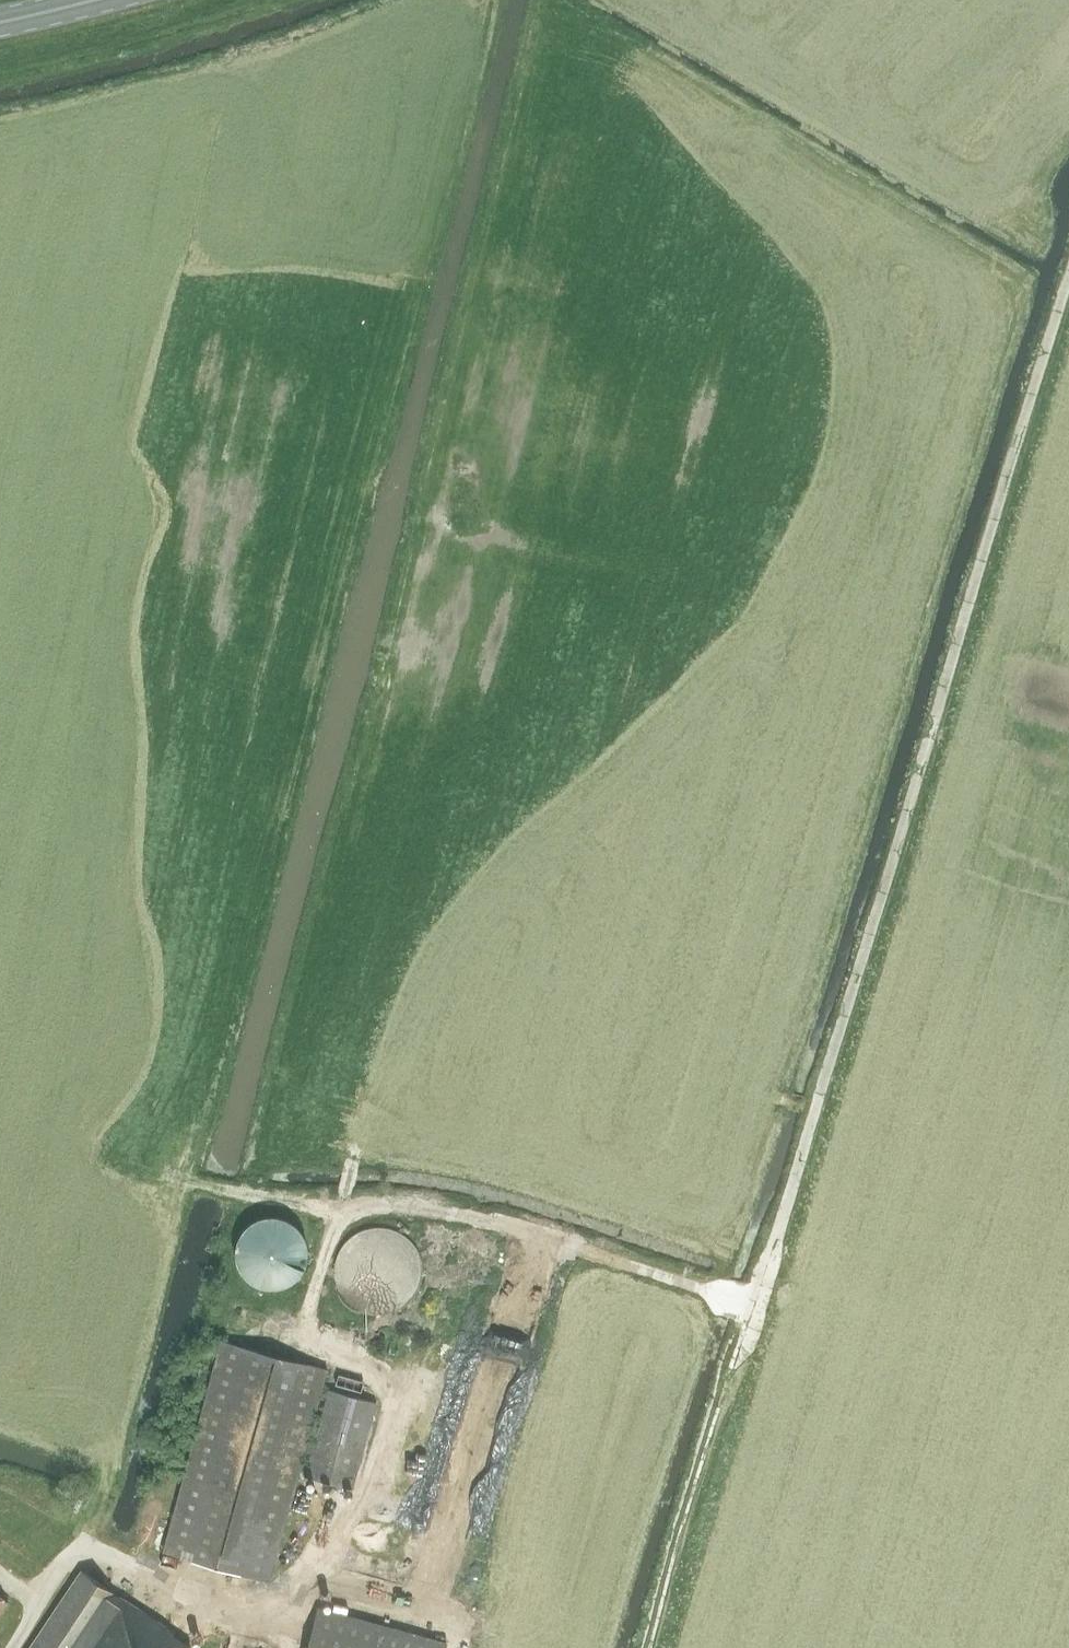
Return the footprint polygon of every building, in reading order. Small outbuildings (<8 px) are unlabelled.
[(277,1288),(287,1285),(296,1279),(303,1271),(307,1261),(309,1250),(306,1239),(301,1230),(293,1222),(284,1217),(273,1215),(262,1217),(252,1221),(244,1229),(238,1238),(236,1249),(236,1259),(240,1270),(247,1278),(255,1284),(266,1288),(277,1288)] [(378,1315),(385,1314),(392,1313),(398,1310),(404,1307),(409,1302),(414,1297),(417,1291),(420,1285),(421,1278),(422,1271),(422,1264),(420,1258),(417,1251),(414,1245),(409,1240),(404,1236),(398,1232),(392,1230),(385,1228),(378,1227),(371,1228),(365,1230),(358,1232),(353,1236),(347,1240),(343,1245),(339,1251),(337,1258),(335,1264),(335,1271),(335,1278),(337,1285),(339,1291),(343,1297),(347,1302),(353,1307),(358,1310),(365,1313),(371,1314),(378,1315)] [(315,1442),(307,1439),(326,1370),(222,1341),(164,1550),(269,1579),(303,1454),(311,1457),(305,1475),(352,1489),(376,1404),(329,1390),(315,1442)] [(191,1646),(172,1633),(173,1631),(81,1570),(29,1647),(189,1647),(191,1646)] [(9,1601),(0,1595),(0,1614),(9,1601)] [(447,1642),(318,1607),(307,1647),(445,1647),(447,1642)]
